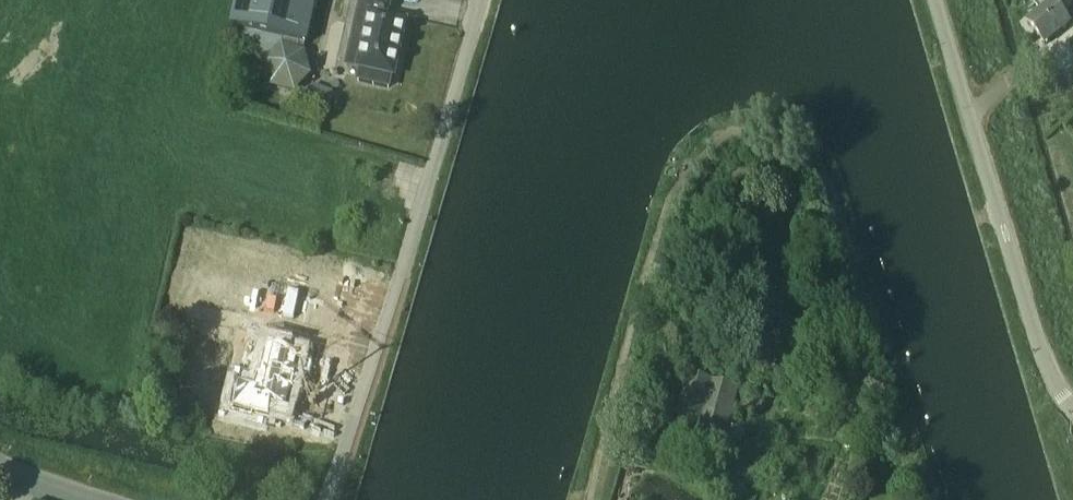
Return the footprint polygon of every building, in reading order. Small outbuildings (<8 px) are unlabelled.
[(283,40),(299,43),(307,45),(317,0),(236,0),(230,28),(283,40)] [(348,67),(395,78),(407,23),(387,18),(392,0),(361,0),(361,3),(362,3),(348,67)] [(1026,23),(1045,46),(1071,24),(1065,17),(1072,10),(1072,5),(1069,0),(1038,0),(1034,3),(1041,11),(1026,23)] [(297,53),(299,43),(283,40),(281,49),(265,64),(271,86),(293,92),(309,76),(303,54),(297,53)] [(312,86),(307,101),(328,108),(334,93),(312,86)] [(237,382),(231,408),(272,416),(273,409),(286,412),(300,346),(264,338),(253,386),(237,382)] [(738,390),(688,377),(675,426),(724,439),(738,390)]
